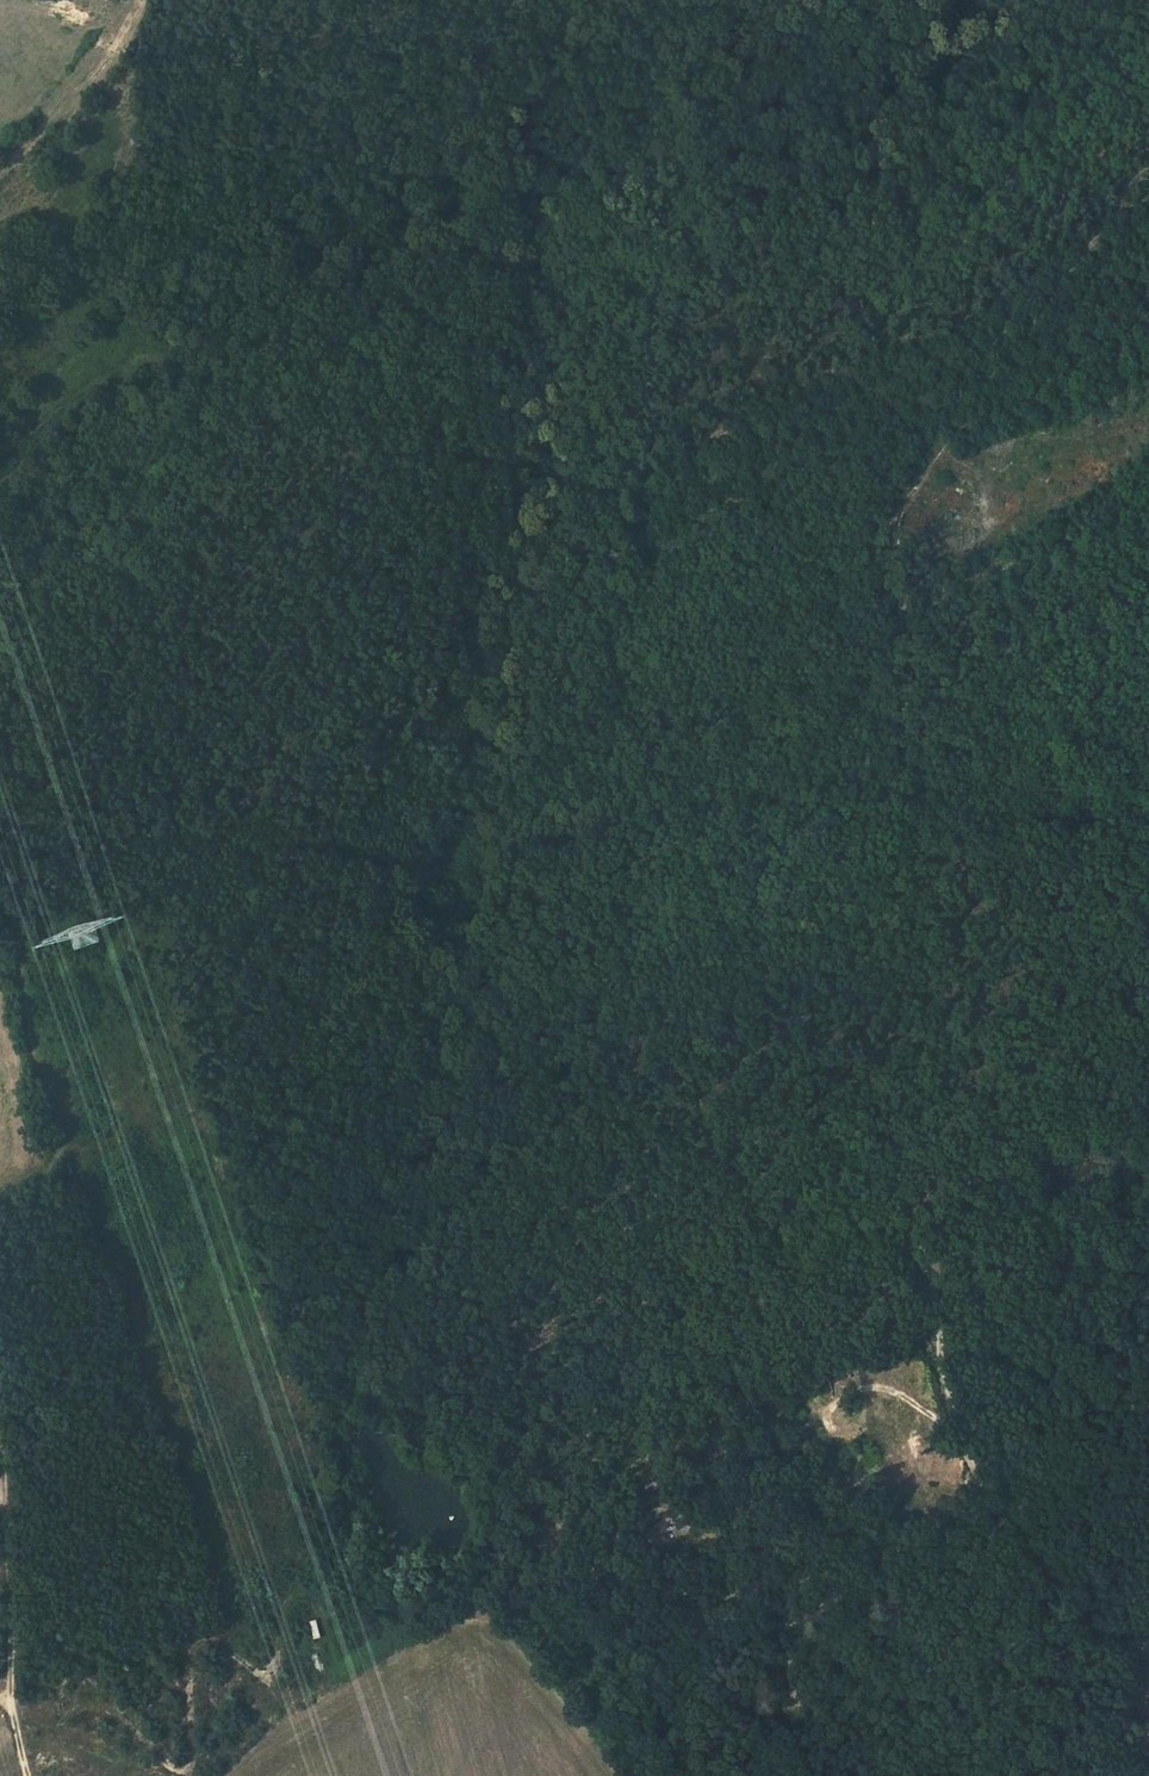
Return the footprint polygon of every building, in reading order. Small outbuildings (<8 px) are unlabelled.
[(315,1619),(309,1621),(313,1638),(320,1636),(315,1619)]
